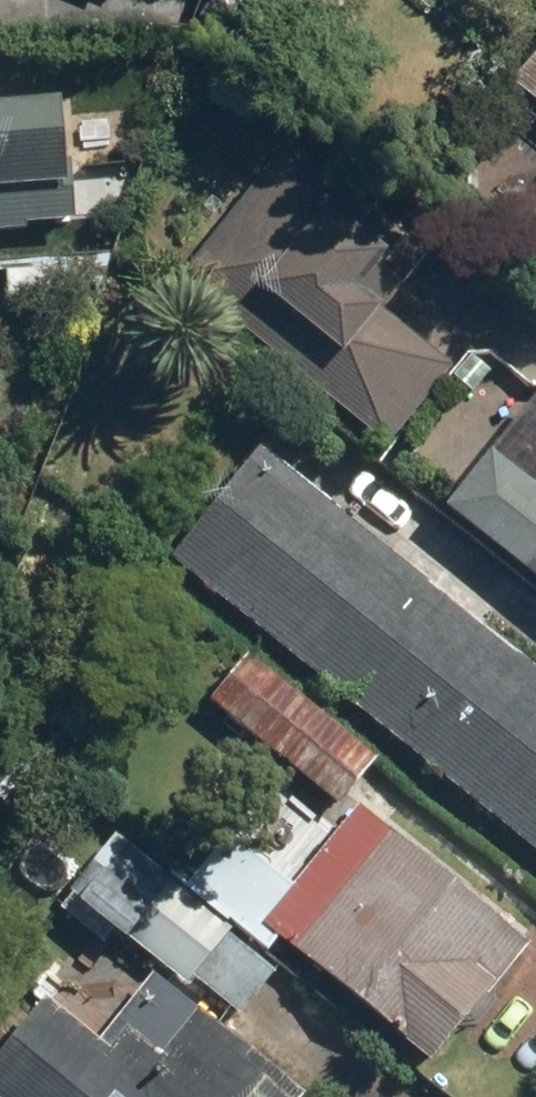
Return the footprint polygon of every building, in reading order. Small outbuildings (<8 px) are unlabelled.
[(527,73),(535,80),(535,61),(527,73)] [(76,101),(0,104),(0,253),(64,250),(62,210),(80,209),(76,101)] [(289,141),(181,275),(398,449),(460,372),(401,325),(447,268),(289,141)] [(260,440),(171,554),(535,841),(535,658),(260,440)] [(503,453),(460,509),(535,569),(535,479),(503,453)] [(388,755),(252,647),(213,695),(350,804),(388,755)] [(377,797),(272,923),(441,1064),(535,950),(535,929),(377,797)] [(267,922),(307,873),(245,821),(190,887),(273,957),(288,939),(267,922)] [(288,971),(120,836),(75,893),(242,1028),(288,971)] [(0,1085),(0,1095),(2,1096),(315,1096),(322,1088),(164,971),(113,1041),(61,1003),(0,1085)]
